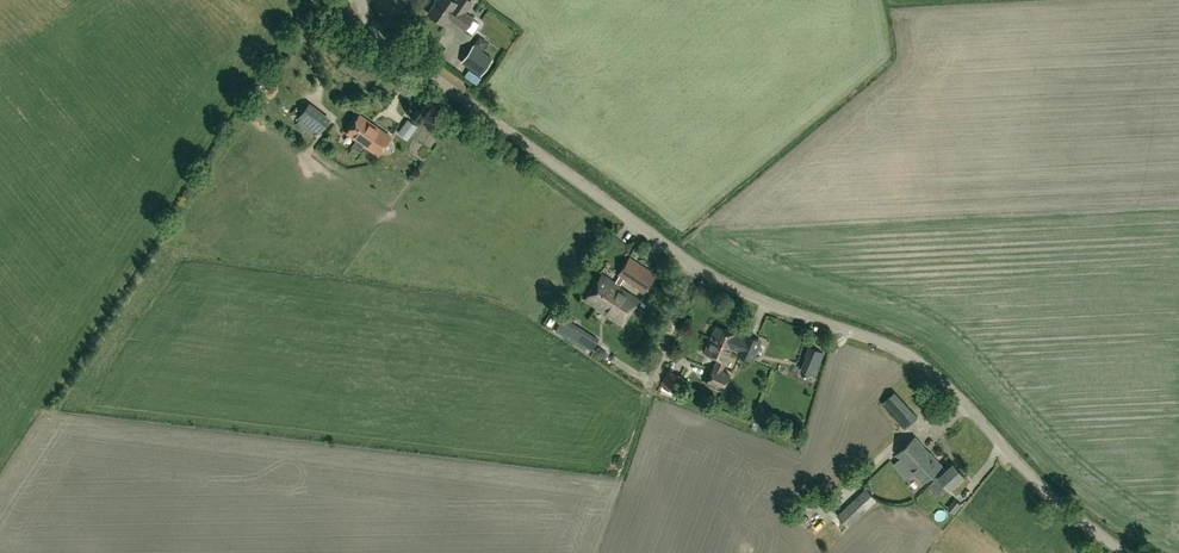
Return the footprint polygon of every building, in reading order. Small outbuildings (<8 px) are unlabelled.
[(454,0),(434,0),(435,1),(427,12),(444,24),(448,17),(465,28),(473,17),(464,11),(471,0),(455,0),(455,1),(454,0)] [(522,70),(534,48),(482,19),(470,40),(522,70)] [(461,61),(480,75),(492,58),(473,45),(461,61)] [(307,103),(298,116),(319,132),(328,119),(307,103)] [(359,113),(346,131),(356,138),(351,144),(358,150),(363,143),(377,153),(390,135),(359,113)] [(398,132),(408,139),(417,126),(408,119),(398,132)] [(592,287),(630,311),(639,298),(619,286),(623,279),(644,292),(656,274),(630,257),(618,275),(619,276),(615,283),(601,274),(592,287)] [(622,324),(630,311),(592,287),(584,299),(622,324)] [(591,350),(598,338),(573,321),(574,320),(566,315),(557,328),(591,350)] [(738,334),(716,325),(711,337),(733,346),(732,347),(740,350),(739,351),(753,357),(758,345),(744,339),(744,340),(737,337),(738,334)] [(722,371),(732,347),(733,346),(711,337),(704,352),(718,358),(707,384),(721,390),(728,374),(722,371)] [(823,353),(812,348),(809,356),(806,363),(817,367),(823,353)] [(675,391),(681,376),(667,370),(661,385),(675,391)] [(906,428),(918,417),(895,392),(883,403),(906,428)] [(933,478),(944,467),(942,465),(916,437),(898,454),(924,482),(931,475),(933,478)] [(944,467),(933,478),(937,482),(941,477),(951,488),(965,474),(954,463),(947,470),(944,467)] [(849,525),(877,499),(867,489),(839,515),(849,525)] [(963,504),(956,498),(948,508),(955,514),(963,504)]
